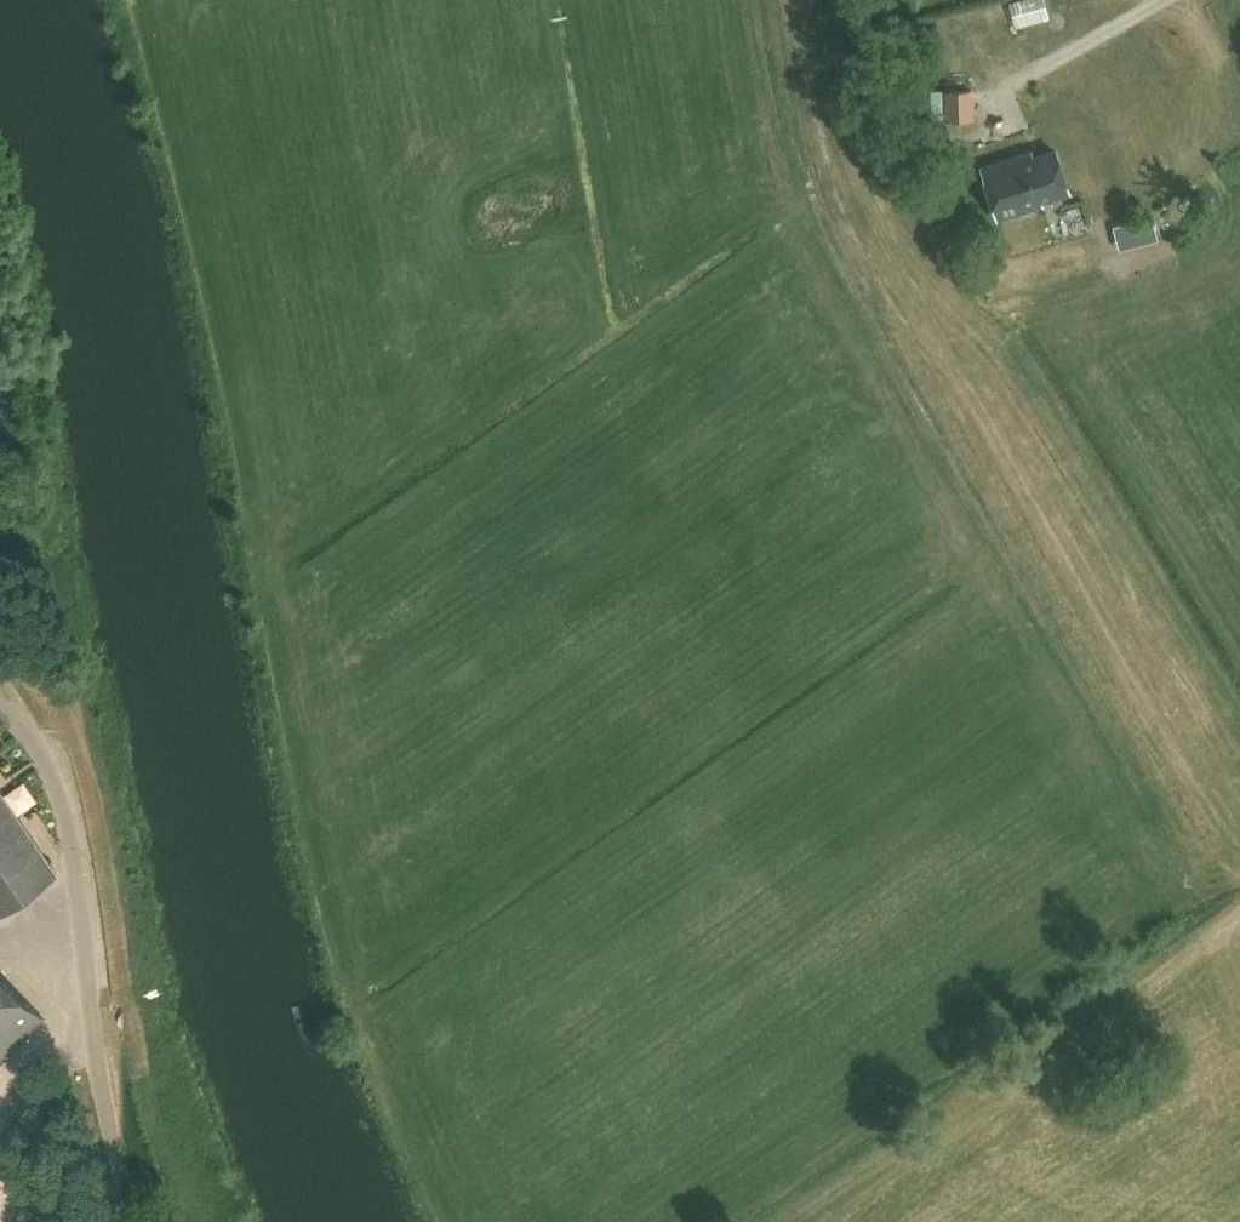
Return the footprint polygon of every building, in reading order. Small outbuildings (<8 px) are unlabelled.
[(971,90),(947,91),(948,121),(972,120),(971,90)] [(1031,153),(982,169),(998,218),(1041,204),(1040,199),(1068,190),(1056,151),(1033,159),(1031,153)] [(27,778),(13,787),(28,812),(42,804),(27,778)] [(24,899),(56,878),(0,794),(0,915),(24,899)] [(41,1020),(0,981),(0,1064),(41,1020)]
